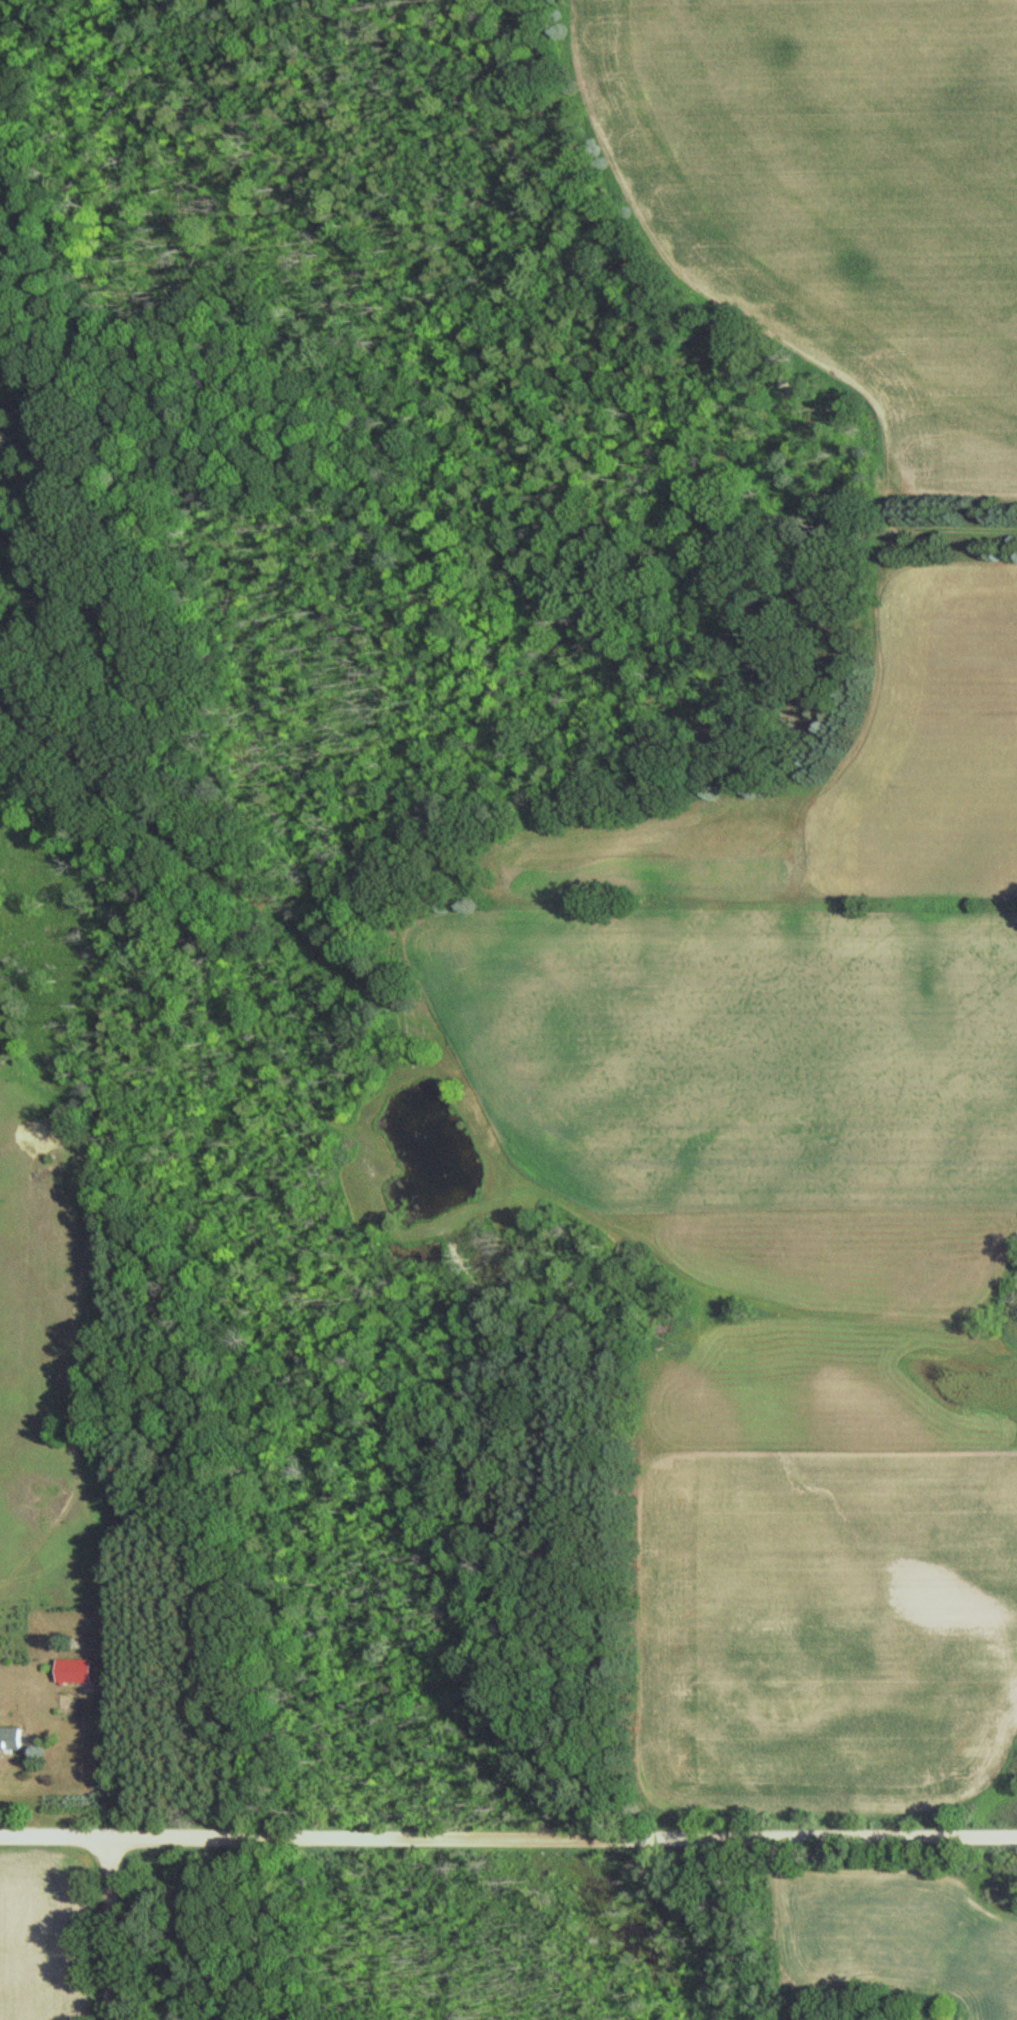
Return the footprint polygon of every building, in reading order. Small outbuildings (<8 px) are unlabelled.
[(93,1682),(93,1660),(58,1660),(58,1682),(93,1682)] [(20,1751),(20,1728),(0,1728),(0,1751),(20,1751)]
